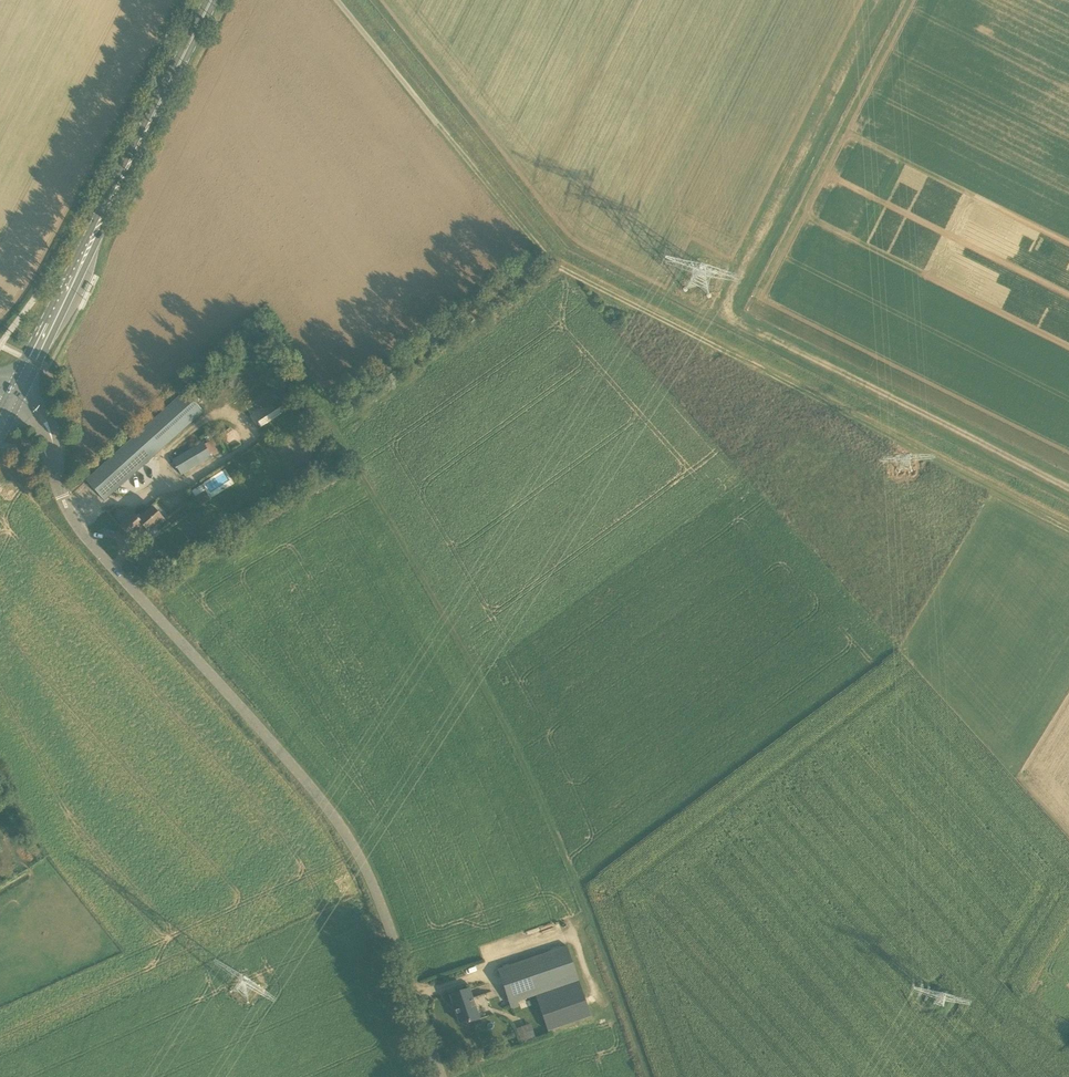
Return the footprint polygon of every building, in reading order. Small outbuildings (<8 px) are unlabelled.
[(104,500),(203,410),(185,391),(87,480),(104,500)] [(204,444),(209,453),(214,450),(209,441),(204,444)] [(181,476),(212,458),(203,442),(172,460),(181,476)] [(200,493),(194,496),(200,505),(205,502),(200,493)] [(165,520),(153,507),(139,520),(134,514),(121,526),(131,538),(144,526),(150,533),(165,520)] [(511,1009),(519,1007),(517,1002),(580,980),(568,944),(497,969),(511,1009)] [(469,1023),(479,1019),(469,989),(450,995),(460,1024),(468,1021),(469,1023)] [(526,1041),(535,1039),(531,1023),(522,1026),(526,1041)]
